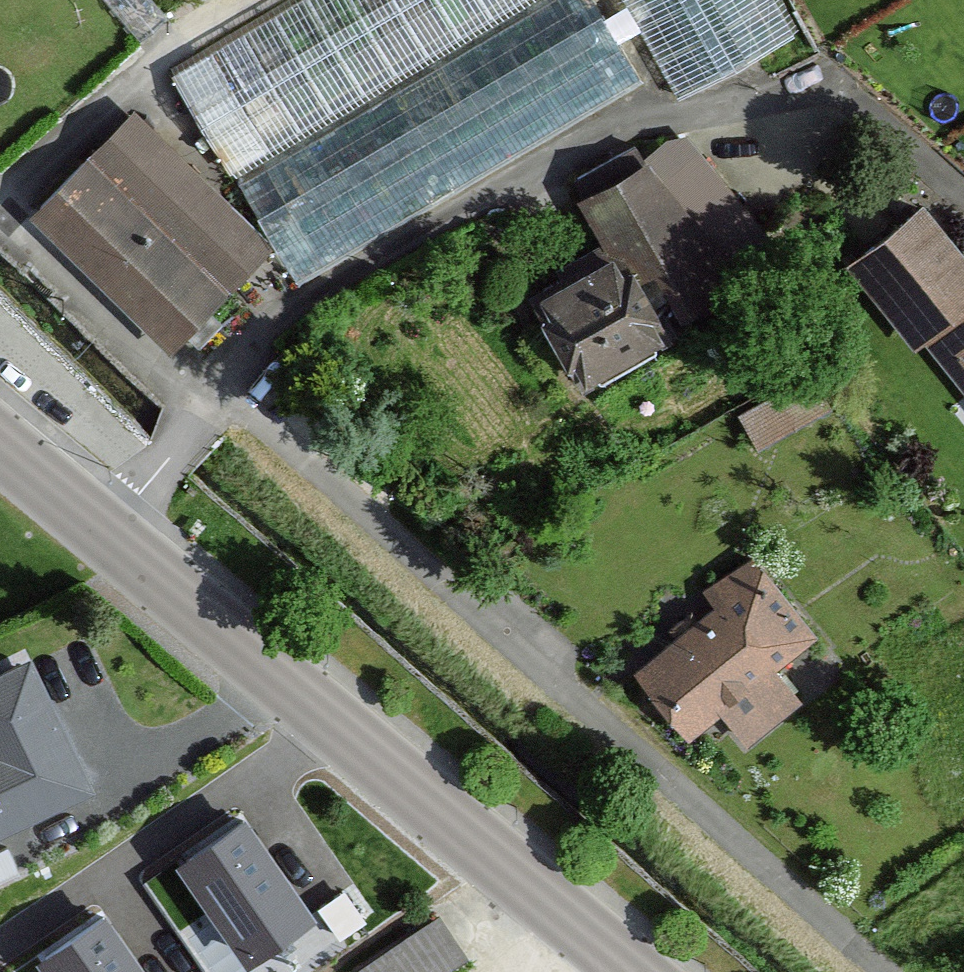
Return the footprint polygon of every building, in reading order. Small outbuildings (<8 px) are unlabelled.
[(176,52),(229,153),(520,0),(276,0),(176,52)] [(499,137),(628,62),(599,12),(470,87),(499,137)] [(26,219),(172,358),(271,254),(125,116),(26,219)] [(324,131),(250,184),(303,259),(386,200),(368,175),(359,181),(324,131)] [(766,291),(682,145),(577,204),(609,260),(531,304),(584,396),(766,291)] [(927,206),(845,267),(907,351),(917,344),(963,407),(963,256),(927,206)] [(755,458),(834,412),(810,372),(732,418),(755,458)] [(685,745),(817,640),(748,554),(698,594),(712,610),(629,676),(685,745)] [(98,792),(39,666),(0,684),(0,838),(98,792)] [(313,923),(245,826),(181,871),(249,968),(313,923)] [(371,971),(432,971),(473,945),(444,902),(361,957),(371,971)] [(106,923),(41,968),(44,971),(140,971),(106,923)]
